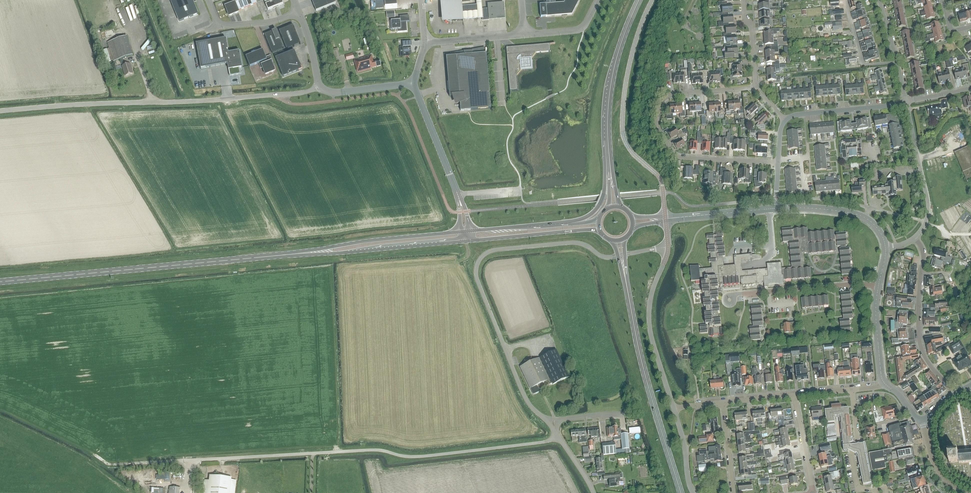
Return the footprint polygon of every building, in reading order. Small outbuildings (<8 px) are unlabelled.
[(179,21),(198,14),(193,2),(196,1),(195,0),(170,0),(179,21)] [(233,0),(232,0),(231,0),(232,4),(225,6),(229,16),(238,12),(233,0)] [(313,5),(316,11),(335,3),(334,0),(324,0),(313,5)] [(441,2),(441,12),(442,15),(443,17),(445,19),(447,20),(450,21),(452,21),(463,20),(461,6),(461,1),(470,1),(470,0),(444,0),(444,1),(441,2)] [(461,6),(463,20),(483,19),(482,10),(481,0),(479,0),(476,0),(476,5),(461,6)] [(547,16),(572,14),(579,1),(577,0),(565,0),(564,2),(539,5),(540,17),(547,16)] [(759,10),(761,10),(769,9),(769,0),(761,1),(761,4),(759,4),(759,10)] [(268,3),(266,4),(265,5),(268,10),(275,7),(273,1),(268,3)] [(488,4),(488,20),(506,19),(504,3),(488,4)] [(866,13),(864,8),(863,9),(862,4),(857,5),(858,10),(856,11),(857,13),(855,13),(855,12),(851,13),(852,17),(866,13)] [(731,5),(727,5),(722,6),(722,12),(719,13),(719,16),(723,16),(728,16),(727,12),(732,12),(731,5)] [(920,12),(921,14),(933,11),(931,5),(924,7),(925,11),(920,12)] [(770,18),(769,9),(761,10),(762,12),(759,13),(760,18),(762,18),(770,18)] [(965,10),(963,11),(966,21),(970,20),(969,12),(966,13),(965,10)] [(933,11),(921,14),(921,17),(926,15),(927,19),(935,17),(933,11)] [(723,16),(723,22),(718,22),(718,27),(725,27),(725,26),(728,26),(728,23),(733,22),(732,15),(728,16),(723,16)] [(390,25),(390,30),(397,29),(397,32),(407,31),(406,22),(409,22),(409,16),(400,17),(400,20),(390,21),(390,23),(391,23),(391,25),(390,25)] [(770,18),(762,18),(762,21),(760,21),(760,27),(771,26),(770,18)] [(859,21),(857,21),(858,23),(854,24),(855,27),(869,23),(867,19),(859,21)] [(832,23),(833,31),(842,30),(842,22),(832,23)] [(931,26),(932,30),(940,28),(938,22),(926,25),(924,26),(925,28),(931,26)] [(286,49),(300,44),(293,25),(279,31),(286,49)] [(735,26),(728,26),(725,26),(725,27),(726,33),(723,33),(723,37),(726,37),(731,36),(731,33),(736,33),(735,26)] [(942,34),(940,28),(932,30),(933,34),(929,35),(929,37),(942,34)] [(764,33),(764,39),(773,38),(773,35),(777,34),(777,32),(779,32),(779,29),(771,29),(771,32),(764,33)] [(864,38),(865,40),(873,38),(870,29),(862,31),(863,33),(860,34),(860,33),(857,34),(859,41),(863,40),(862,38),(864,38)] [(276,30),(264,34),(272,53),(283,48),(276,30)] [(942,34),(929,37),(930,40),(934,38),(936,42),(943,40),(942,34)] [(133,55),(126,36),(107,42),(114,61),(133,55)] [(736,36),(731,36),(726,37),(727,44),(724,44),(724,48),(727,47),(732,47),(732,43),(736,43),(736,36)] [(239,51),(228,53),(226,38),(196,44),(201,68),(227,63),(229,76),(240,74),(239,68),(242,68),(239,51)] [(773,38),(764,39),(765,45),(772,44),(772,47),(778,47),(778,41),(774,42),(773,38)] [(860,43),(860,45),(861,48),(875,44),(873,39),(865,41),(860,43)] [(411,41),(402,42),(402,47),(399,47),(400,57),(409,56),(408,52),(411,52),(411,46),(411,41)] [(517,91),(516,76),(521,69),(531,69),(530,59),(536,53),(550,52),(550,44),(555,44),(555,43),(506,48),(510,97),(510,96),(510,91),(517,91)] [(862,52),(866,51),(876,48),(875,44),(861,48),(862,52)] [(734,57),(734,54),(737,54),(737,47),(732,47),(727,47),(727,54),(724,54),(725,58),(734,57)] [(778,52),(778,47),(772,47),(772,50),(765,51),(766,57),(775,56),(774,53),(778,52)] [(266,57),(263,49),(245,56),(250,67),(258,63),(261,68),(262,68),(265,75),(276,71),(272,62),(273,61),(270,55),(266,57)] [(863,53),(864,58),(878,54),(876,49),(868,52),(869,53),(867,54),(866,52),(863,53)] [(300,67),(294,51),(275,58),(283,77),(299,71),(301,69),(300,67)] [(450,56),(446,56),(449,96),(455,96),(458,103),(460,102),(460,111),(467,110),(468,110),(491,108),(486,53),(485,53),(472,54),(464,55),(450,56)] [(371,68),(381,65),(379,60),(373,61),(371,55),(354,60),(357,73),(371,69),(371,68)] [(775,60),(775,56),(766,57),(766,63),(773,62),(773,65),(779,65),(779,59),(775,60)] [(122,66),(125,76),(133,73),(131,67),(130,63),(126,65),(125,63),(121,64),(122,66)] [(732,69),(732,72),(741,71),(741,66),(736,66),(735,63),(728,63),(729,68),(732,69)] [(959,70),(962,79),(967,78),(966,72),(969,71),(968,64),(962,65),(963,69),(959,70)] [(776,74),(780,74),(779,65),(773,65),(774,68),(767,69),(767,75),(776,74)] [(691,75),(691,72),(691,67),(690,66),(687,67),(688,72),(688,79),(691,79),(692,84),(697,84),(697,74),(691,75)] [(956,80),(962,79),(959,70),(956,71),(955,68),(953,68),(953,71),(954,71),(956,80)] [(722,69),(719,69),(716,70),(716,73),(714,73),(715,82),(720,82),(720,76),(723,76),(722,69)] [(687,70),(683,70),(681,70),(681,73),(678,74),(679,83),(684,83),(684,77),(687,77),(687,70)] [(709,83),(715,82),(714,73),(709,73),(708,70),(705,71),(706,78),(709,77),(709,83)] [(871,76),(872,78),(883,76),(882,70),(875,72),(876,75),(871,76)] [(674,71),(669,71),(669,72),(669,74),(670,80),(673,80),(673,83),(679,83),(678,74),(675,74),(674,71)] [(706,78),(705,71),(696,71),(697,74),(697,84),(703,83),(702,78),(706,78)] [(741,71),(732,72),(732,75),(729,76),(730,81),(737,80),(736,77),(742,77),(741,71)] [(945,83),(943,73),(940,74),(939,71),(936,72),(937,75),(939,84),(945,83)] [(781,83),(784,81),(784,78),(783,77),(780,79),(780,77),(776,78),(776,74),(767,75),(767,81),(774,80),(775,83),(781,83)] [(846,95),(852,95),(851,85),(846,85),(846,81),(844,82),(844,86),(845,86),(846,95)] [(816,96),(822,96),(822,86),(817,86),(817,82),(814,83),(815,87),(816,96)] [(885,87),(884,82),(878,83),(879,86),(874,87),(874,90),(885,87)] [(781,101),(787,100),(787,90),(782,91),(781,87),(779,87),(779,91),(780,91),(781,101)] [(948,107),(946,100),(941,101),(942,105),(940,105),(927,107),(929,115),(935,114),(935,115),(936,116),(935,116),(934,117),(939,121),(943,115),(942,114),(941,114),(941,113),(942,113),(941,109),(943,108),(943,109),(948,107)] [(731,111),(734,111),(733,101),(727,102),(728,109),(725,109),(726,115),(731,115),(731,111)] [(733,101),(734,111),(737,110),(738,114),(743,114),(742,108),(740,108),(739,101),(733,101)] [(699,115),(701,115),(704,115),(704,109),(701,110),(700,102),(694,103),(695,112),(699,112),(699,115)] [(692,112),(695,112),(694,103),(689,103),(689,111),(687,111),(687,116),(692,116),(692,112)] [(711,113),(715,112),(714,103),(708,104),(709,111),(706,111),(706,117),(708,116),(710,116),(712,116),(711,113)] [(714,103),(715,112),(718,112),(718,116),(724,115),(723,110),(720,110),(720,103),(714,103)] [(673,114),(676,114),(675,104),(669,105),(670,113),(666,113),(666,120),(673,119),(673,114)] [(675,104),(676,114),(679,113),(680,117),(685,116),(684,111),(682,111),(681,104),(675,104)] [(753,113),(757,109),(753,104),(746,111),(749,114),(746,116),(750,120),(755,115),(753,113)] [(765,131),(765,126),(762,123),(767,118),(762,114),(755,121),(758,123),(756,126),(760,130),(765,131)] [(901,148),(904,147),(901,136),(903,135),(901,126),(899,126),(899,124),(898,124),(898,120),(889,114),(886,115),(873,117),(875,127),(888,124),(889,125),(894,149),(893,149),(893,153),(901,152),(901,148)] [(854,124),(855,131),(863,129),(863,130),(863,129),(871,128),(870,118),(861,119),(856,120),(856,124),(854,124)] [(845,122),(837,122),(838,132),(846,132),(846,131),(855,131),(854,124),(851,125),(851,121),(846,122),(845,121),(845,122)] [(828,123),(822,124),(823,134),(824,134),(827,133),(828,137),(830,137),(830,133),(829,133),(828,123)] [(829,133),(830,133),(833,133),(834,137),(836,136),(836,132),(835,132),(834,123),(828,123),(829,133)] [(823,134),(822,124),(816,124),(817,134),(821,134),(822,138),(824,138),(824,134),(823,134)] [(677,135),(678,137),(683,134),(682,131),(678,134),(675,128),(667,132),(671,138),(677,135)] [(787,131),(788,137),(798,136),(798,135),(798,131),(802,131),(801,128),(797,129),(797,130),(787,131)] [(762,131),(755,131),(750,131),(750,136),(758,136),(757,140),(764,140),(767,141),(768,135),(761,134),(762,131)] [(724,137),(724,139),(721,139),(720,149),(726,149),(727,143),(730,143),(730,135),(730,133),(727,133),(727,137),(724,137)] [(683,134),(678,137),(680,139),(674,143),(677,149),(685,145),(681,139),(685,137),(683,134)] [(802,134),(798,135),(798,136),(788,137),(789,143),(799,142),(798,137),(802,137),(802,134)] [(730,135),(730,143),(730,144),(733,144),(733,150),(739,151),(739,141),(734,141),(734,138),(733,138),(733,136),(730,135)] [(720,149),(721,139),(715,139),(715,137),(712,136),(712,142),(715,142),(715,149),(720,149)] [(699,144),(700,138),(697,138),(696,142),(690,142),(689,151),(696,151),(697,144),(699,144)] [(705,138),(700,138),(699,144),(702,144),(702,151),(709,152),(709,143),(705,143),(705,138)] [(742,139),(742,141),(739,141),(739,151),(745,151),(745,145),(748,145),(748,139),(742,139)] [(861,148),(861,144),(858,142),(857,142),(857,140),(842,141),(841,142),(842,147),(840,147),(841,154),(842,154),(843,158),(844,159),(858,158),(858,156),(859,156),(861,153),(862,153),(861,149),(862,149),(861,148)] [(766,154),(767,148),(761,148),(761,145),(754,144),(754,153),(763,154),(766,154)] [(815,146),(815,152),(825,151),(825,150),(825,147),(829,146),(828,144),(824,144),(824,145),(815,146)] [(829,150),(825,150),(825,151),(815,152),(816,158),(826,157),(826,156),(825,153),(829,152),(829,150)] [(830,156),(826,156),(826,157),(816,158),(816,164),(826,163),(826,159),(830,158),(830,156)] [(698,175),(699,166),(695,166),(695,172),(693,172),(693,168),(684,167),(684,178),(692,179),(692,175),(698,175)] [(785,169),(786,175),(796,175),(796,176),(800,175),(799,173),(795,173),(795,170),(799,169),(799,167),(795,167),(795,168),(785,169)] [(731,185),(731,174),(725,173),(726,169),(720,168),(720,176),(723,176),(722,184),(731,185)] [(751,176),(751,175),(748,175),(748,170),(739,169),(739,179),(744,179),(744,183),(751,183),(751,181),(751,176)] [(766,173),(758,173),(758,170),(754,169),(754,177),(757,177),(757,178),(754,178),(755,187),(762,186),(762,183),(765,183),(766,173)] [(715,186),(716,178),(712,178),(712,173),(704,172),(704,183),(711,184),(711,186),(715,186)] [(896,191),(903,190),(902,177),(894,178),(894,179),(893,180),(894,181),(894,182),(887,183),(888,184),(885,184),(885,186),(872,187),(873,195),(886,194),(886,196),(897,195),(896,191)] [(816,192),(822,191),(821,182),(816,182),(816,178),(814,178),(814,182),(815,182),(816,192)] [(862,188),(865,187),(865,180),(859,180),(859,183),(855,183),(855,186),(852,186),(852,193),(862,192),(862,188)] [(699,266),(689,267),(690,281),(695,281),(700,280),(700,279),(702,279),(702,282),(702,286),(703,294),(705,294),(705,299),(704,299),(704,307),(706,307),(707,313),(705,313),(706,321),(706,325),(700,326),(701,334),(708,333),(707,331),(709,331),(710,336),(714,336),(714,334),(719,334),(719,335),(724,335),(723,328),(721,328),(721,327),(720,318),(719,319),(718,313),(720,313),(719,305),(718,305),(717,299),(719,299),(718,292),(721,292),(720,288),(719,288),(718,284),(723,284),(723,285),(739,284),(739,281),(741,281),(741,286),(742,286),(743,287),(745,285),(746,286),(748,285),(749,286),(751,285),(752,286),(755,284),(757,284),(757,283),(764,283),(764,287),(784,285),(784,280),(785,279),(785,280),(811,277),(810,268),(803,269),(802,253),(809,252),(809,254),(836,251),(835,244),(837,244),(837,246),(840,246),(841,248),(840,248),(842,275),(852,274),(849,247),(846,248),(846,246),(847,246),(846,232),(836,233),(836,235),(834,235),(834,231),(808,233),(807,228),(794,230),(792,230),(791,228),(782,229),(783,242),(789,242),(792,266),(792,268),(783,268),(782,269),(781,266),(781,263),(767,264),(767,269),(759,270),(740,271),(739,262),(753,261),(753,260),(760,259),(760,254),(755,255),(752,255),(752,254),(734,256),(735,265),(733,265),(724,266),(723,256),(725,256),(724,244),(723,244),(722,237),(723,237),(723,233),(716,233),(716,235),(714,235),(714,234),(707,235),(707,239),(709,239),(709,245),(708,245),(708,253),(710,253),(711,258),(709,258),(709,263),(711,263),(712,268),(699,269),(699,266)] [(942,257),(941,260),(950,262),(951,258),(946,256),(947,252),(936,249),(934,255),(942,257)] [(933,258),(931,266),(941,269),(942,264),(949,266),(950,263),(933,258)] [(907,285),(907,290),(907,294),(907,295),(913,295),(913,290),(915,290),(915,285),(916,285),(916,276),(916,273),(911,273),(911,275),(908,275),(907,285)] [(933,286),(934,281),(932,280),(932,277),(925,277),(925,287),(930,287),(932,286),(933,286)] [(931,288),(931,296),(936,295),(942,294),(942,287),(936,287),(931,288)] [(897,296),(896,307),(902,307),(902,308),(911,309),(912,301),(907,301),(907,297),(897,296)] [(935,312),(934,312),(934,311),(934,309),(935,309),(935,308),(935,305),(930,305),(929,309),(930,309),(930,310),(924,310),(924,318),(930,318),(930,317),(935,317),(935,312)] [(907,319),(908,311),(898,310),(898,319),(897,319),(897,323),(895,323),(895,321),(891,322),(891,327),(907,327),(907,325),(907,320),(908,320),(908,319),(907,319)] [(785,333),(797,331),(796,322),(783,324),(784,326),(781,327),(781,330),(784,330),(785,333)] [(908,333),(907,328),(907,327),(891,327),(891,332),(895,332),(895,331),(897,330),(898,334),(897,334),(897,335),(898,335),(898,339),(892,339),(892,344),(908,342),(908,334),(908,333)] [(960,341),(949,347),(953,354),(964,348),(960,341)] [(930,345),(926,346),(927,350),(935,348),(935,347),(942,345),(941,342),(938,342),(930,344),(930,345)] [(935,348),(927,350),(928,354),(932,354),(932,355),(937,354),(937,353),(944,349),(950,345),(949,343),(943,347),(939,349),(936,351),(935,348)] [(903,356),(910,355),(908,346),(907,346),(901,347),(903,356)] [(970,364),(970,363),(967,356),(968,355),(964,348),(960,351),(963,355),(957,358),(958,359),(953,362),(959,371),(970,364)] [(553,384),(569,377),(556,350),(530,362),(529,359),(527,360),(528,363),(520,367),(530,388),(534,394),(539,392),(538,390),(552,383),(553,384)] [(740,361),(739,353),(729,354),(730,362),(740,361)] [(900,357),(895,358),(899,383),(899,385),(901,384),(906,380),(907,380),(905,376),(904,376),(903,377),(900,361),(902,361),(906,360),(910,359),(919,357),(919,358),(918,353),(911,355),(905,357),(905,356),(900,357)] [(917,368),(905,376),(907,380),(917,373),(927,367),(921,358),(913,362),(917,368)] [(856,375),(861,375),(860,368),(859,368),(858,359),(853,359),(852,359),(852,363),(851,363),(852,369),(853,375),(854,376),(856,376),(856,375)] [(830,362),(830,361),(826,362),(826,370),(827,370),(827,378),(828,378),(833,378),(833,377),(834,377),(833,369),(831,369),(830,362)] [(814,372),(817,372),(818,379),(820,378),(820,379),(824,379),(824,378),(824,371),(825,371),(824,366),(820,367),(820,363),(813,364),(814,372)] [(783,376),(784,375),(784,369),(782,369),(782,371),(779,371),(779,367),(776,368),(776,375),(777,383),(783,382),(783,376)] [(737,374),(732,375),(732,381),(733,381),(733,387),(741,387),(740,379),(741,379),(741,374),(740,369),(737,369),(737,374)] [(761,376),(757,376),(757,369),(751,369),(752,377),(754,376),(755,385),(762,384),(761,376)] [(939,388),(942,385),(939,381),(930,370),(924,374),(931,382),(929,383),(931,386),(932,387),(934,385),(937,389),(939,388)] [(751,385),(752,385),(752,377),(743,378),(743,381),(745,381),(745,385),(748,385),(749,385),(749,386),(751,386),(751,385)] [(901,384),(899,385),(903,390),(909,386),(914,393),(918,390),(914,383),(913,384),(912,384),(910,382),(908,383),(906,380),(901,384)] [(946,390),(942,385),(939,388),(937,389),(934,385),(932,387),(939,395),(946,390)] [(924,397),(929,404),(939,398),(935,392),(934,392),(932,389),(928,391),(929,393),(924,397)] [(919,400),(924,407),(929,404),(922,395),(921,393),(919,394),(922,398),(919,400)] [(924,407),(919,400),(918,399),(916,401),(912,395),(908,397),(917,412),(924,407)] [(842,415),(841,408),(841,405),(837,405),(837,406),(836,406),(836,405),(831,406),(832,409),(832,416),(834,416),(841,416),(842,415)] [(884,419),(899,416),(897,406),(889,408),(888,407),(882,408),(884,419)] [(821,407),(812,408),(813,418),(813,421),(819,420),(819,417),(822,417),(821,407)] [(849,415),(849,414),(848,408),(841,408),(842,415),(841,416),(841,417),(841,421),(850,420),(849,416),(848,415),(849,415)] [(826,419),(826,423),(835,422),(834,418),(834,416),(832,416),(832,409),(825,410),(826,417),(826,419)] [(771,413),(768,414),(769,422),(772,421),(771,418),(775,417),(776,424),(778,423),(778,417),(777,410),(771,411),(771,413)] [(712,434),(718,433),(717,418),(709,419),(709,424),(710,424),(710,429),(711,429),(712,434)] [(850,426),(850,420),(841,421),(842,433),(851,432),(850,427),(850,428),(850,426)] [(913,445),(913,444),(913,441),(912,441),(911,439),(915,438),(911,426),(908,427),(907,427),(906,422),(900,424),(890,427),(889,429),(890,432),(882,435),(885,446),(887,446),(888,449),(906,447),(913,446),(913,445)] [(870,439),(876,438),(875,436),(876,436),(874,426),(864,428),(866,436),(868,435),(868,437),(869,437),(870,439)] [(629,449),(627,434),(621,434),(621,433),(620,429),(617,429),(617,427),(612,427),(612,428),(607,428),(607,437),(613,437),(614,440),(621,439),(622,449),(624,449),(629,449)] [(600,434),(599,428),(588,429),(588,435),(590,435),(591,441),(588,441),(589,446),(591,446),(593,446),(593,442),(594,442),(594,437),(600,437),(600,434)] [(578,430),(578,436),(579,443),(587,442),(587,440),(586,437),(585,438),(585,430),(578,430)] [(745,440),(751,440),(750,436),(751,436),(751,435),(760,434),(760,430),(745,432),(746,434),(744,434),(737,435),(738,441),(745,440)] [(851,438),(851,432),(842,433),(844,446),(849,445),(848,443),(852,443),(853,440),(852,440),(851,439),(851,438)] [(699,444),(713,442),(712,436),(698,437),(699,444)] [(780,449),(783,448),(790,447),(789,441),(782,442),(779,443),(776,443),(776,446),(779,446),(780,449)] [(603,455),(615,454),(614,444),(602,445),(603,455)] [(859,444),(855,445),(853,445),(849,445),(844,446),(843,446),(844,451),(847,451),(848,450),(851,452),(855,454),(857,450),(860,450),(861,450),(865,449),(864,444),(859,444)] [(708,447),(709,451),(706,452),(706,450),(699,451),(700,455),(704,454),(721,453),(720,449),(720,446),(708,447)] [(891,449),(869,453),(872,471),(886,468),(885,463),(893,462),(893,461),(913,458),(912,448),(897,451),(892,452),(891,449)] [(855,454),(856,453),(857,454),(857,455),(858,455),(858,456),(859,462),(867,460),(865,449),(861,450),(860,450),(857,450),(855,454)] [(958,452),(959,452),(958,452),(958,453),(948,453),(949,462),(956,462),(957,463),(970,462),(970,451),(958,452)] [(704,461),(710,460),(714,460),(715,461),(721,461),(721,453),(704,454),(704,461)] [(821,468),(828,466),(828,463),(832,462),(832,459),(829,459),(827,460),(820,461),(821,468)] [(860,466),(860,467),(861,473),(869,472),(867,460),(859,462),(859,466),(860,466)] [(602,465),(596,465),(597,472),(598,472),(598,473),(596,473),(597,476),(603,475),(605,475),(604,472),(603,472),(602,465)] [(906,471),(907,474),(903,476),(904,480),(909,479),(909,478),(913,477),(914,478),(914,479),(917,479),(923,477),(919,466),(913,468),(914,468),(906,471)] [(746,480),(753,479),(757,478),(757,475),(751,475),(751,471),(754,471),(754,469),(748,470),(741,470),(741,477),(745,476),(746,480)] [(836,478),(839,476),(838,471),(833,472),(826,474),(826,477),(824,478),(823,478),(824,482),(825,482),(826,485),(836,483),(836,482),(832,482),(832,480),(835,478),(836,478)] [(863,484),(868,483),(871,483),(869,472),(861,473),(862,477),(862,478),(862,479),(863,484)] [(620,482),(620,478),(622,478),(622,473),(605,475),(603,475),(604,480),(609,479),(610,487),(619,486),(618,482),(620,482)] [(209,476),(207,492),(234,492),(236,481),(231,481),(231,478),(209,476)] [(909,479),(904,480),(898,481),(898,484),(910,481),(911,481),(913,490),(926,486),(924,480),(923,477),(917,479),(914,479),(914,478),(913,477),(909,478),(909,479)] [(827,492),(834,491),(833,485),(836,484),(836,483),(826,485),(826,488),(825,488),(826,492),(827,492)]
